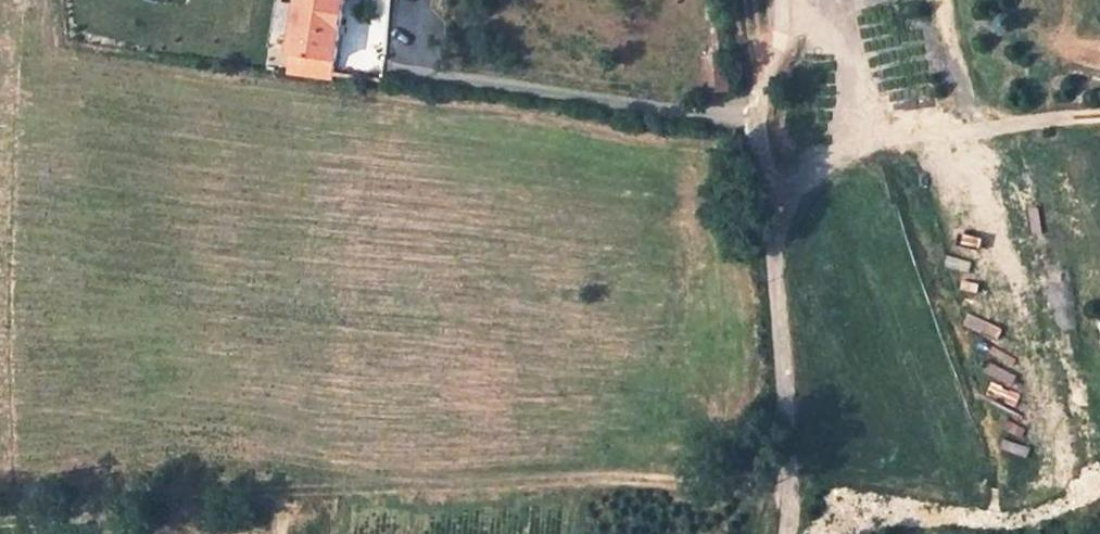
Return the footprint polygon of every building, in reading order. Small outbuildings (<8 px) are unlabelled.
[(293,68),(335,72),(345,0),(297,0),(292,52),(295,52),(293,68)] [(389,27),(412,29),(413,0),(390,0),(389,27)] [(712,89),(727,87),(721,54),(706,57),(712,89)]
